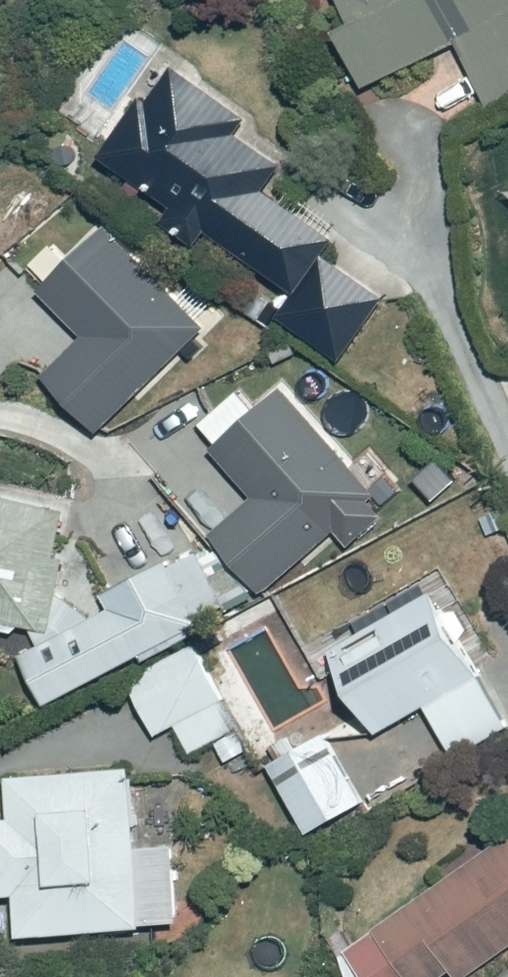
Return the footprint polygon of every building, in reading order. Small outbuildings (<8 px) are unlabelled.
[(354,27),(339,35),(363,88),(459,45),(487,109),(507,100),(507,0),(342,0),(354,27)] [(145,101),(103,159),(134,182),(126,193),(161,218),(158,223),(199,253),(211,236),(293,295),(276,318),(349,371),(394,310),(329,262),(340,248),(265,194),(283,169),(240,138),(251,123),(176,68),(150,104),(145,101)] [(99,229),(38,294),(81,335),(45,373),(105,431),(203,327),(99,229)] [(252,501),(212,536),(262,593),(372,496),(279,392),(210,453),(252,501)] [(20,637),(22,629),(38,632),(39,647),(23,654),(47,713),(144,660),(147,664),(249,598),(232,572),(213,584),(188,545),(118,591),(71,518),(24,510),(29,483),(0,478),(0,633),(20,637)] [(329,651),(379,741),(432,712),(457,756),(507,728),(507,702),(471,635),(476,632),(450,584),(329,651)] [(202,641),(129,679),(161,742),(180,733),(192,755),(219,741),(231,764),(258,750),(202,641)] [(325,732),(269,767),(309,830),(303,834),(320,862),(382,823),(325,732)] [(10,774),(11,822),(0,822),(0,901),(22,901),(25,943),(149,936),(149,928),(185,927),(184,845),(143,846),(142,772),(10,774)] [(349,951),(366,976),(457,976),(458,976),(459,976),(474,976),(507,955),(507,833),(496,841),(492,835),(438,871),(447,886),(349,951)]
